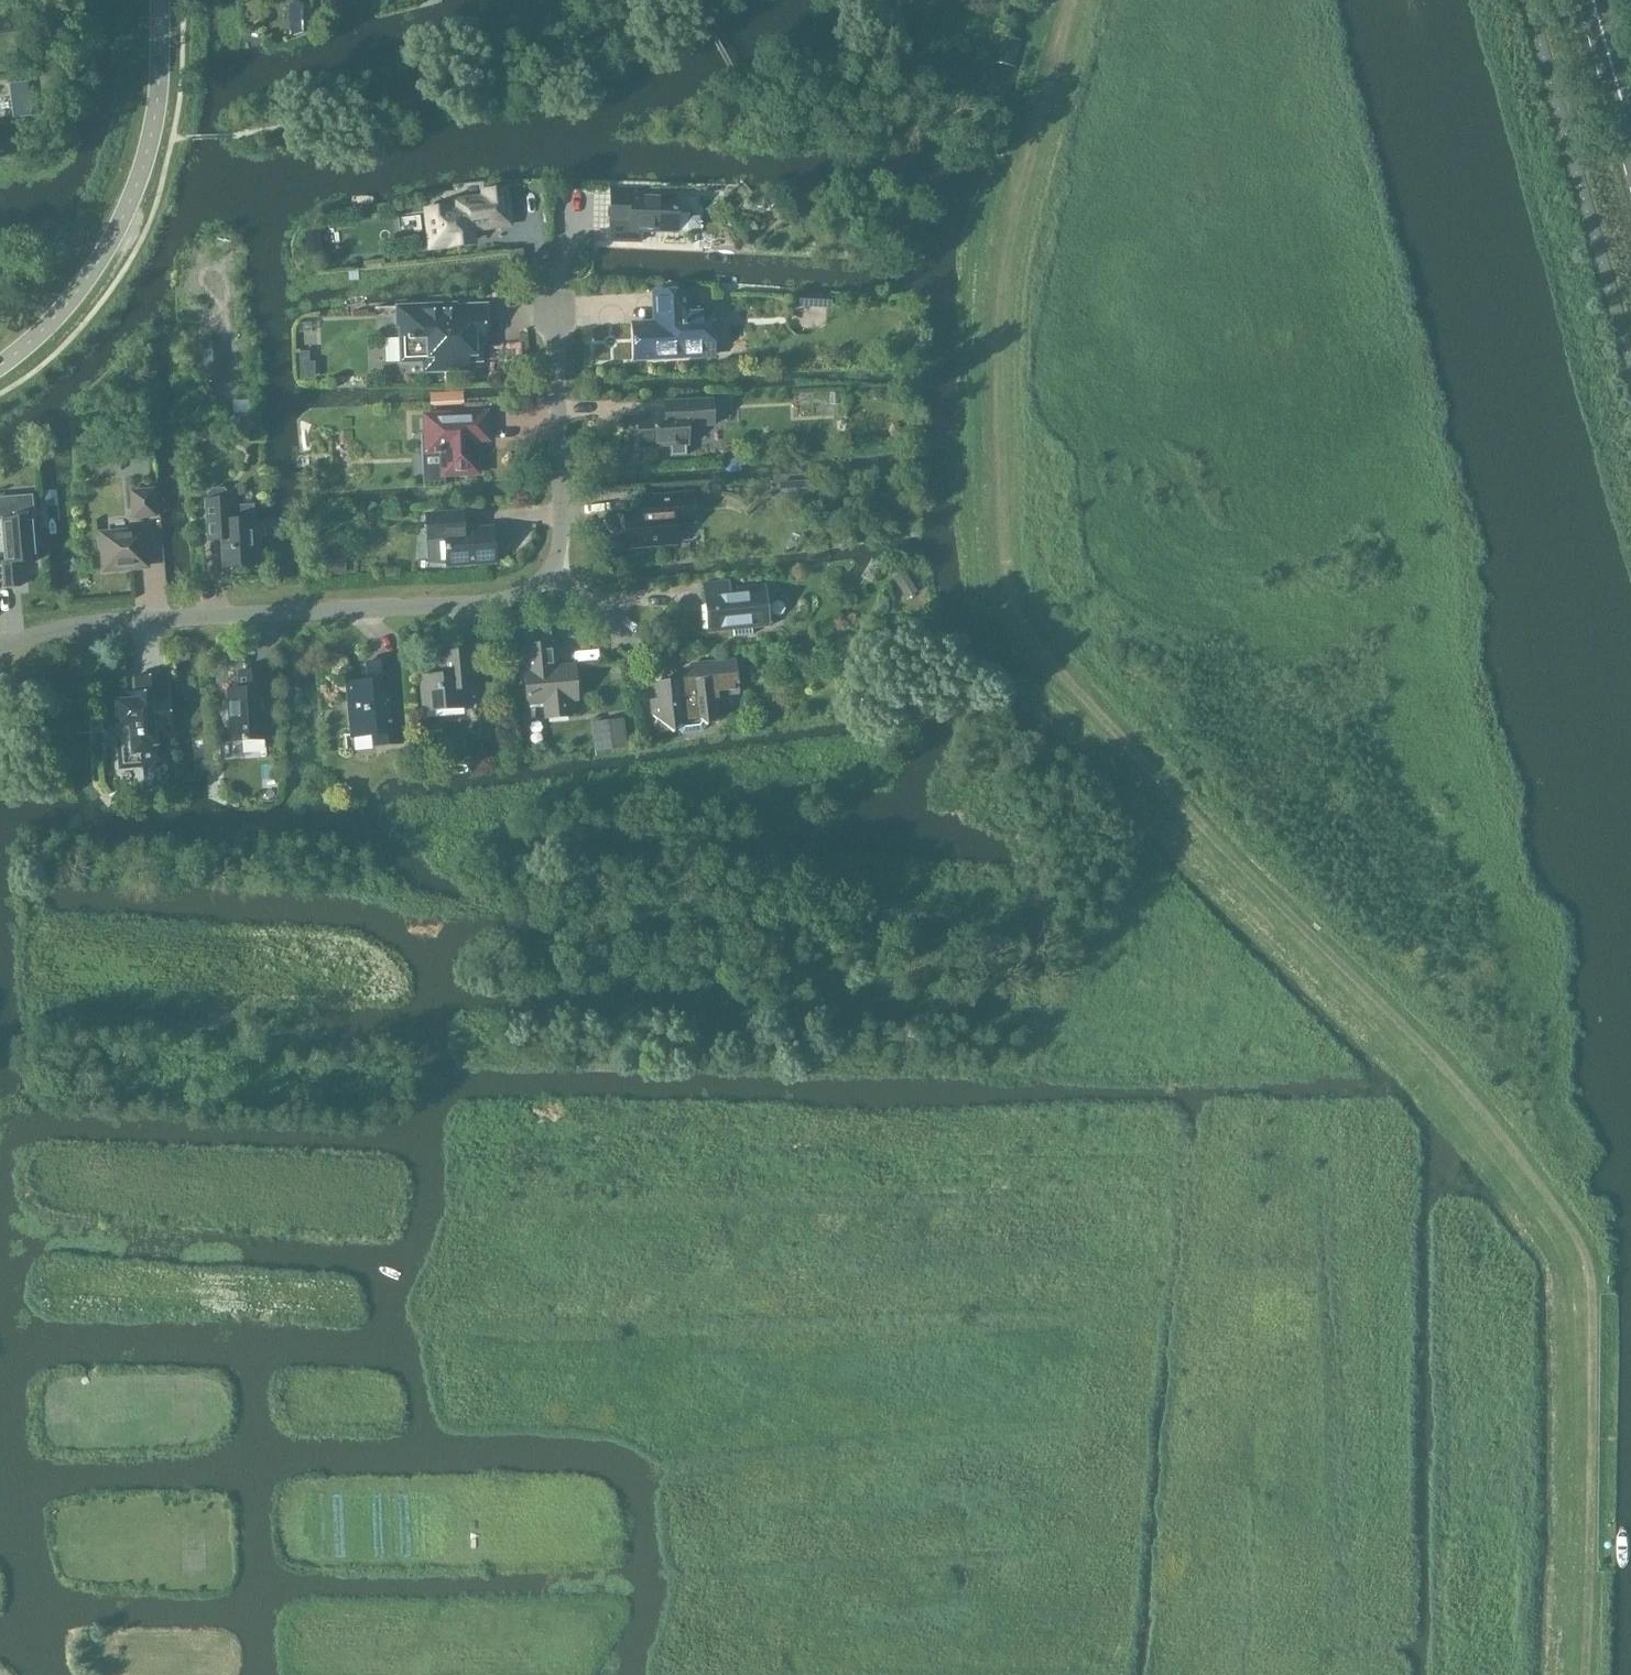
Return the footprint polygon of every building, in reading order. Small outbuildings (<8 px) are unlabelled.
[(299,4),(288,4),(288,37),(299,33),(299,4)] [(30,87),(15,89),(17,106),(32,103),(30,87)] [(676,232),(677,197),(642,196),(642,189),(612,188),(611,220),(610,242),(639,242),(639,231),(676,232)] [(489,220),(508,218),(505,191),(485,193),(486,199),(456,202),(456,208),(428,211),(432,246),(473,242),(471,228),(490,226),(489,220)] [(803,215),(790,221),(795,231),(807,226),(803,215)] [(522,250),(510,251),(511,263),(523,262),(522,250)] [(690,311),(689,291),(658,292),(659,323),(633,324),(635,359),(714,356),(712,310),(690,311)] [(800,294),(800,307),(831,308),(832,295),(800,294)] [(456,307),(456,305),(397,307),(398,327),(400,326),(401,362),(425,361),(425,372),(468,370),(468,362),(474,361),(475,361),(476,360),(478,359),(479,358),(480,357),(480,355),(480,354),(480,352),(480,350),(479,349),(478,348),(478,347),(476,346),(474,345),(472,345),(472,335),(484,334),(483,306),(456,307)] [(206,368),(206,381),(223,380),(221,340),(204,341),(204,343),(200,344),(202,368),(206,368)] [(308,352),(299,353),(299,363),(309,363),(308,352)] [(463,391),(429,392),(430,407),(464,405),(463,391)] [(687,456),(687,445),(688,445),(687,426),(714,425),(712,400),(664,402),(665,415),(637,417),(639,447),(670,446),(670,456),(687,456)] [(425,435),(424,435),(425,476),(477,473),(476,441),(489,441),(488,413),(424,415),(425,435)] [(893,424),(890,431),(893,437),(900,436),(904,430),(900,424),(893,424)] [(153,442),(141,443),(142,459),(154,458),(153,442)] [(211,500),(206,500),(208,535),(221,535),(223,567),(256,566),(254,519),(238,520),(237,498),(234,499),(233,494),(227,489),(216,490),(211,495),(211,500)] [(134,518),(156,516),(153,490),(131,492),(134,518)] [(627,548),(676,544),(674,517),(694,516),(692,494),(642,498),(644,513),(624,515),(627,548)] [(31,496),(0,499),(0,524),(3,524),(6,562),(3,563),(5,588),(21,586),(19,562),(37,561),(31,496)] [(463,512),(426,515),(427,540),(434,540),(436,563),(446,564),(447,566),(495,563),(492,528),(477,529),(477,526),(464,527),(463,512)] [(104,571),(147,567),(144,530),(101,534),(104,571)] [(343,558),(329,559),(331,574),(344,573),(343,558)] [(905,569),(893,576),(906,597),(918,590),(905,569)] [(730,589),(729,581),(703,584),(708,633),(733,630),(734,636),(752,634),(751,622),(769,620),(765,586),(730,589)] [(553,644),(525,646),(527,671),(525,671),(528,704),(540,703),(541,719),(567,717),(565,700),(577,699),(575,667),(556,668),(553,644)] [(425,711),(464,707),(463,689),(476,688),(472,650),(442,653),(444,675),(422,677),(425,711)] [(398,720),(394,660),(367,663),(369,681),(347,683),(352,737),(374,735),(375,746),(401,743),(399,720),(398,720)] [(659,700),(652,701),(653,716),(657,720),(656,721),(656,722),(655,723),(655,724),(655,725),(655,726),(655,727),(656,728),(656,729),(657,730),(658,731),(658,732),(659,732),(660,733),(662,733),(663,733),(664,733),(666,733),(667,732),(668,731),(669,730),(673,733),(678,728),(683,733),(702,731),(707,725),(710,722),(711,723),(712,723),(713,723),(714,724),(715,724),(717,723),(718,723),(719,722),(720,721),(721,720),(721,719),(721,718),(722,717),(722,716),(722,715),(721,714),(721,713),(720,712),(719,711),(722,707),(720,695),(739,693),(735,661),(703,664),(704,681),(700,681),(695,687),(689,688),(679,680),(657,682),(659,700)] [(230,741),(266,739),(264,705),(270,705),(268,671),(239,672),(239,689),(228,690),(230,741)] [(105,701),(103,707),(105,721),(108,721),(111,723),(108,727),(124,740),(122,743),(123,753),(123,754),(124,755),(124,756),(125,757),(125,758),(126,759),(127,760),(128,761),(129,762),(130,762),(132,763),(133,763),(134,763),(135,763),(142,762),(143,766),(144,787),(166,785),(165,764),(162,729),(170,729),(166,676),(135,679),(137,694),(123,695),(124,697),(111,698),(105,701)] [(623,718),(612,720),(615,747),(626,746),(623,718)]
